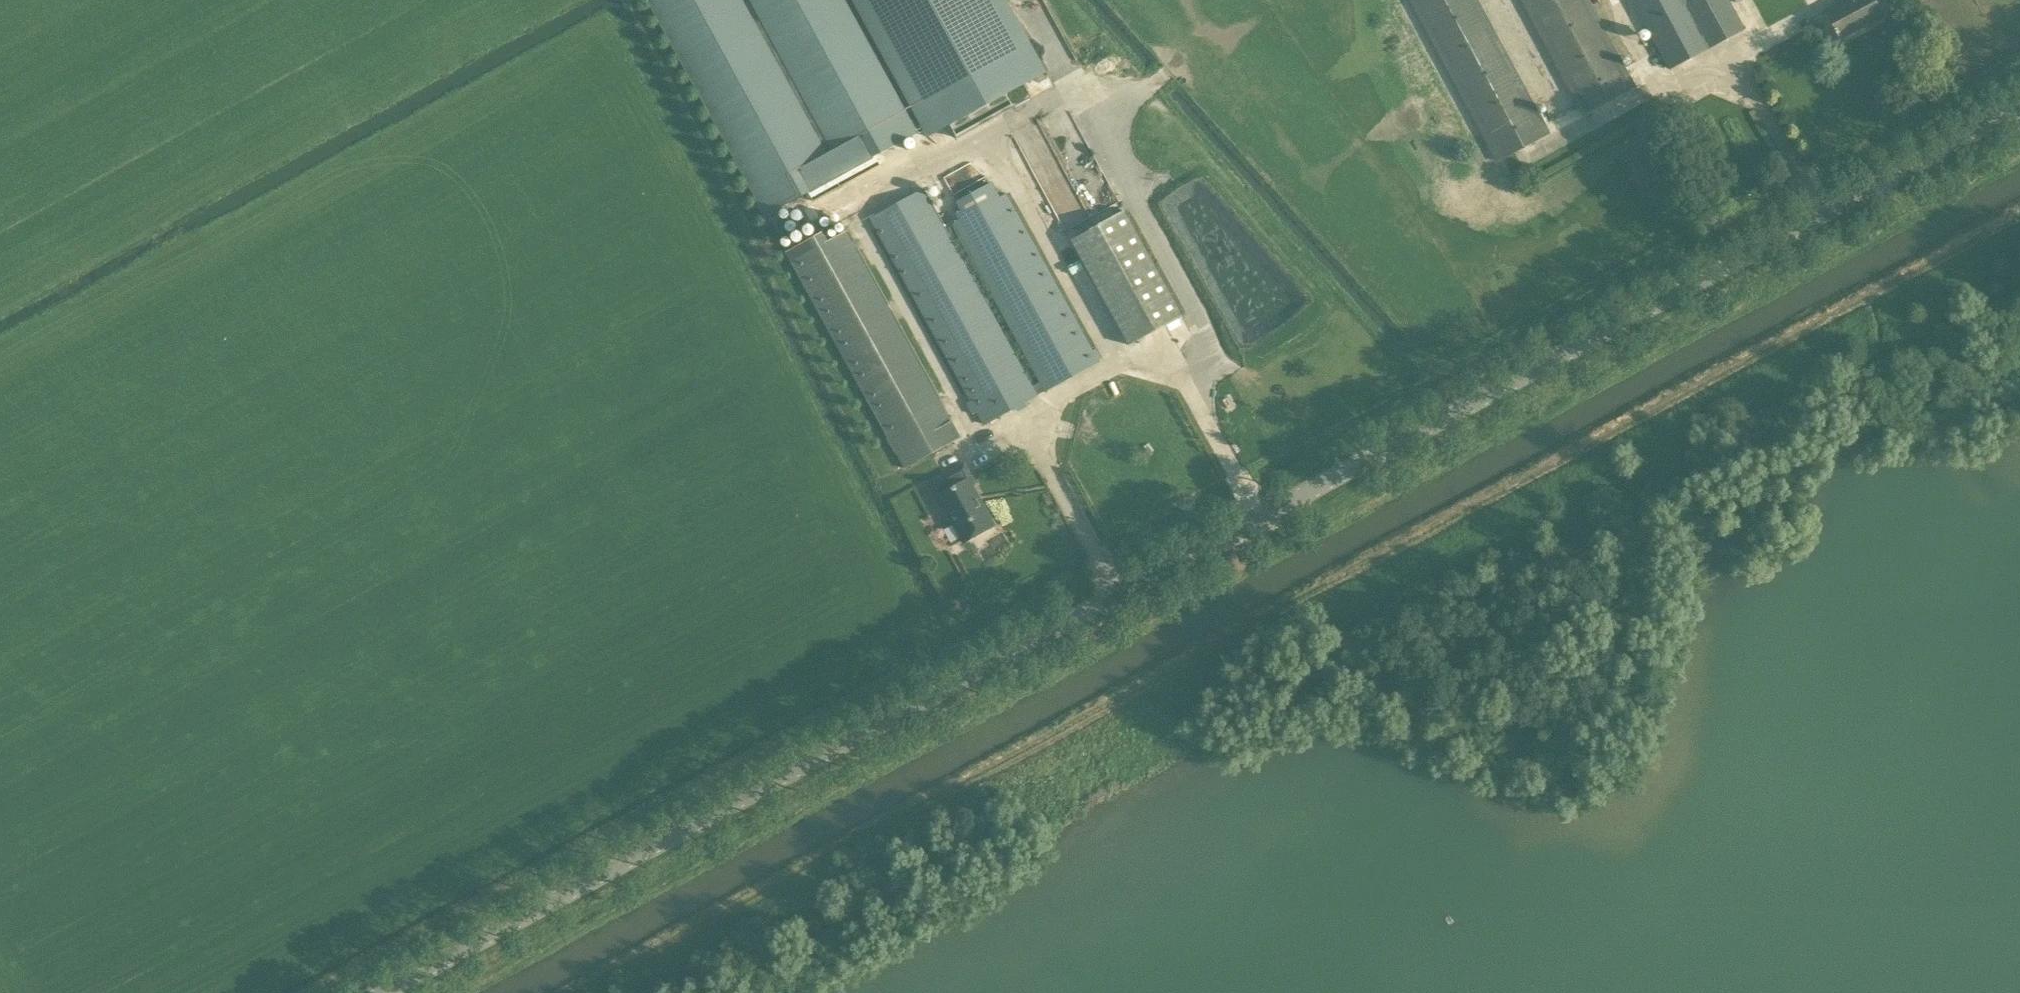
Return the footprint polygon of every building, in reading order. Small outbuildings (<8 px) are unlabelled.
[(863,161),(908,136),(833,0),(652,0),(639,7),(758,220),(803,195),(809,204),(868,171),(863,161)] [(935,133),(971,114),(978,127),(1025,101),(1019,89),(1054,71),(1014,0),(862,0),(935,133)] [(1551,134),(1479,0),(1410,0),(1497,162),(1551,134)] [(1583,116),(1637,87),(1590,0),(1521,0),(1583,116)] [(1669,70),(1743,30),(1727,0),(1632,0),(1669,70)] [(1826,10),(1840,38),(1883,16),(1874,0),(1846,0),(1826,10)] [(1114,203),(1084,151),(1063,164),(1092,215),(1114,203)] [(984,426),(1100,362),(1008,193),(1000,197),(992,182),(956,202),(961,211),(956,213),(959,220),(951,224),(1039,383),(1034,386),(924,188),(870,218),(970,400),(966,403),(972,414),(976,412),(984,426)] [(1196,257),(1269,322),(1298,290),(1247,245),(1228,228),(1230,225),(1196,195),(1181,211),(1204,231),(1189,248),(1198,255),(1196,257)] [(1182,316),(1124,210),(1072,240),(1130,345),(1182,316)] [(905,470),(960,439),(845,232),(790,262),(905,470)] [(972,486),(975,485),(964,464),(928,484),(941,507),(944,506),(964,543),(995,526),(972,486)]
